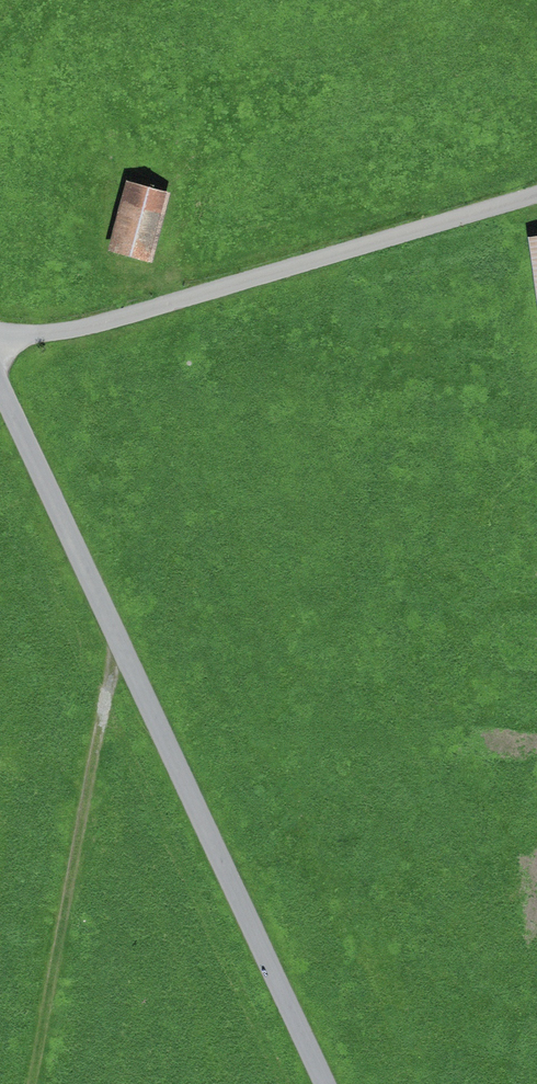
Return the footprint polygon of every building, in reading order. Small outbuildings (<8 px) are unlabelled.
[(152,259),(169,192),(125,181),(108,249),(152,259)]
